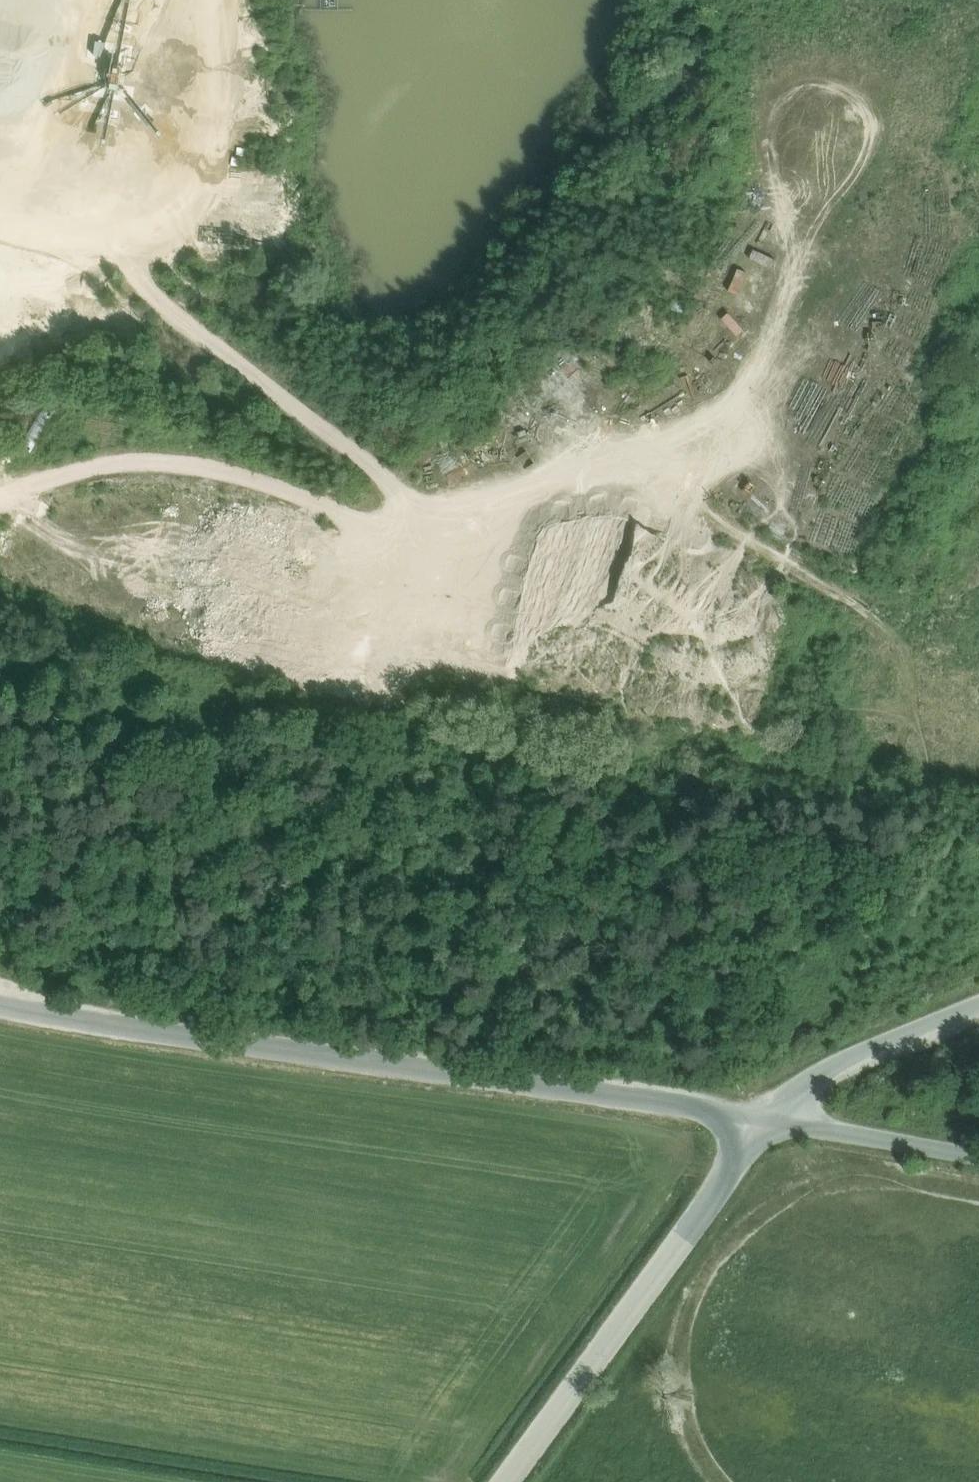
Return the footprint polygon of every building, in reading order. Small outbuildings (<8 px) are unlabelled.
[(722,319),(741,334),(748,325),(729,310),(722,319)]
